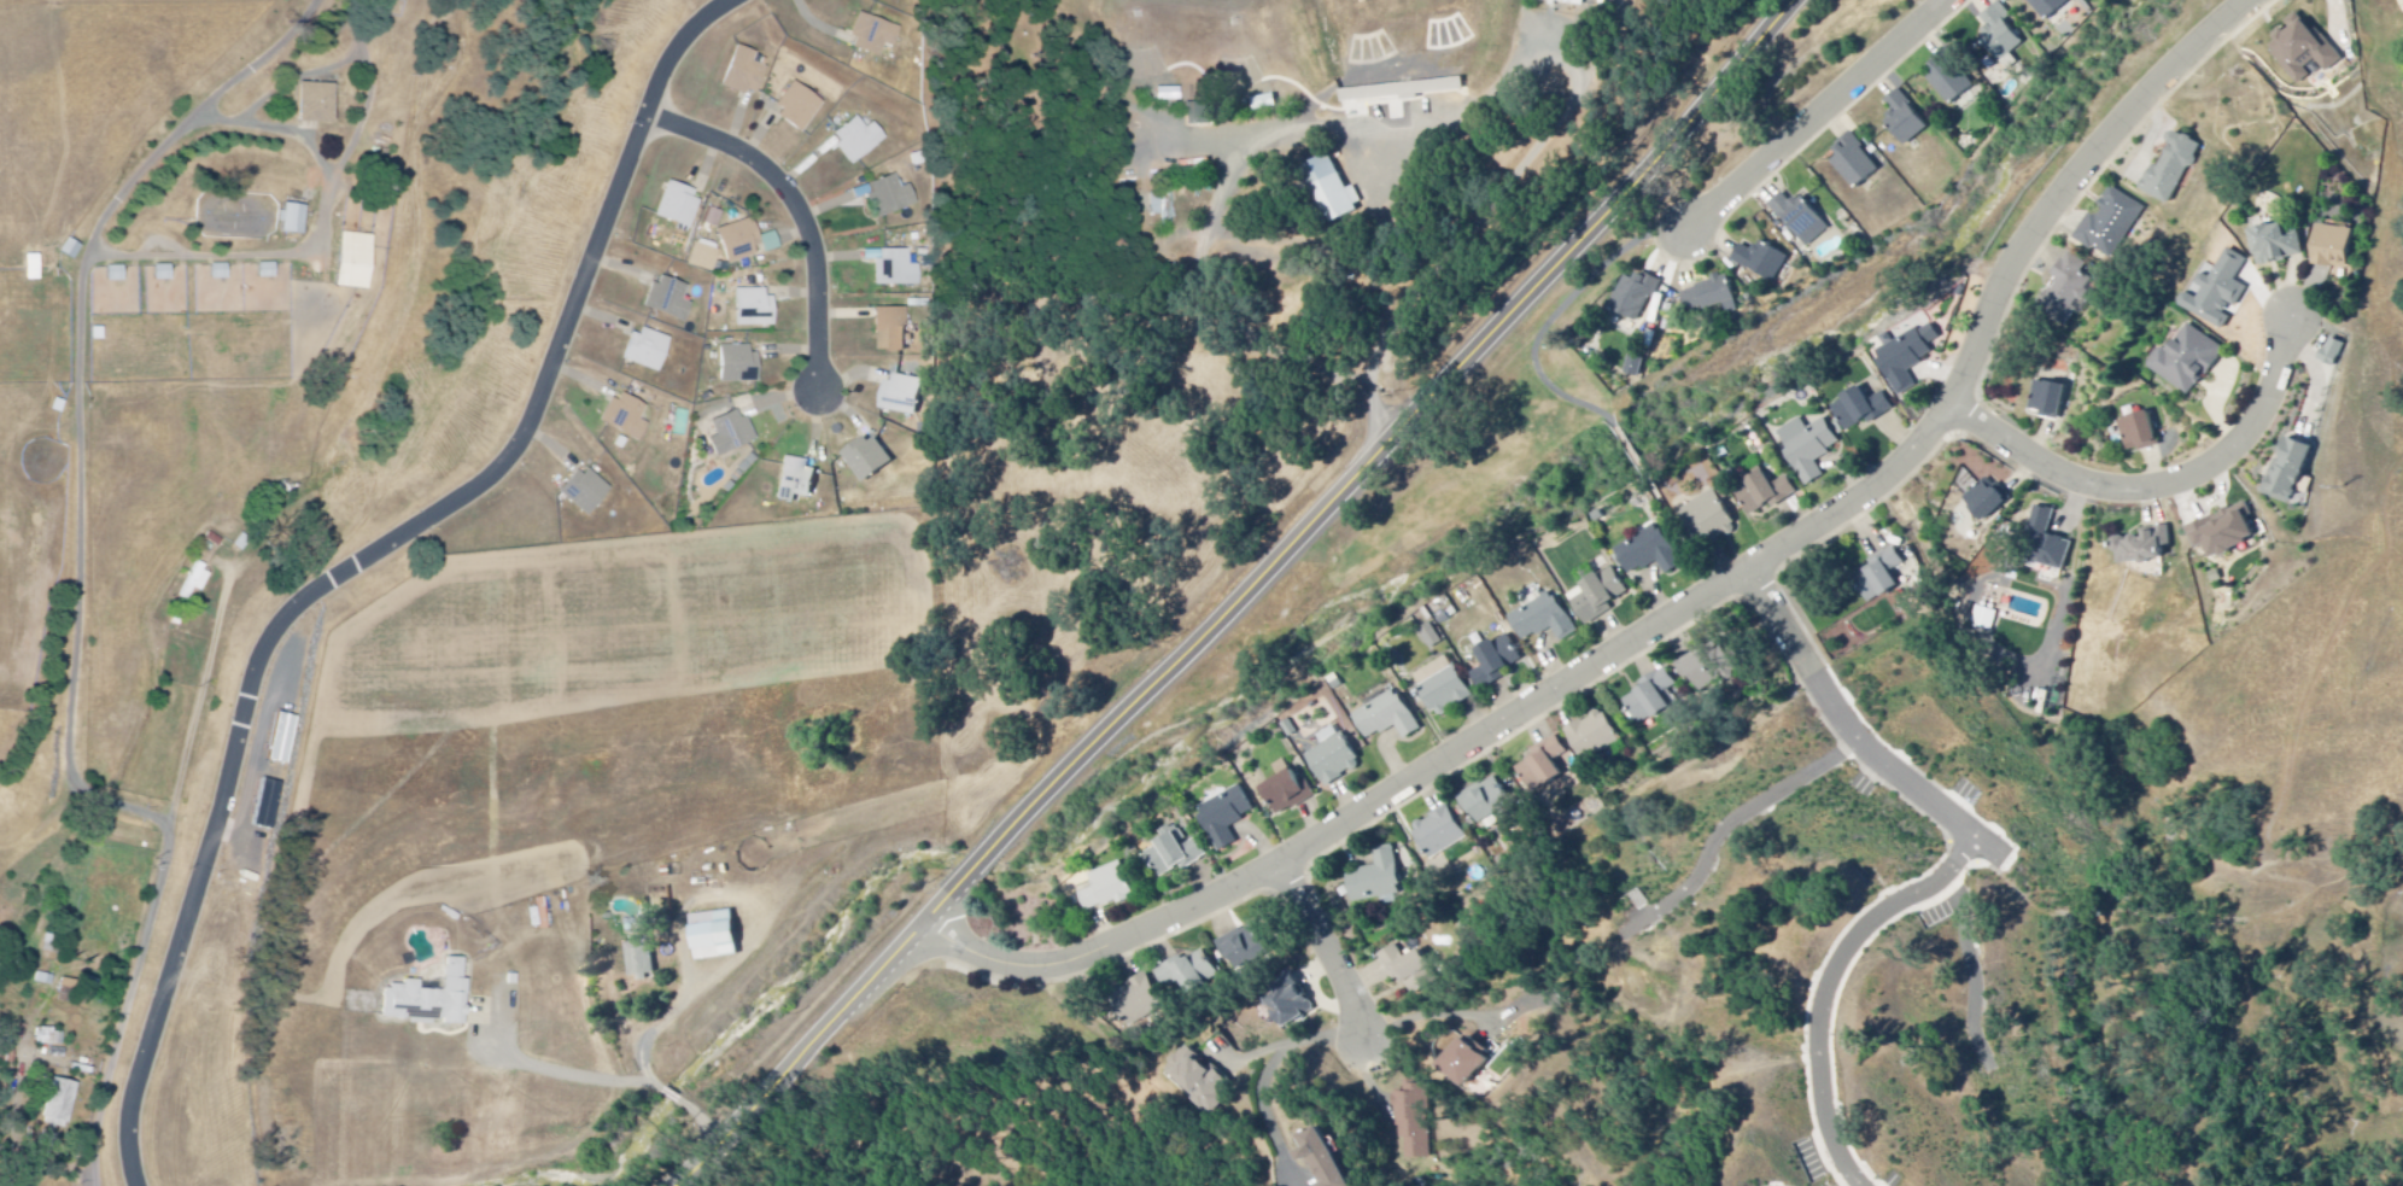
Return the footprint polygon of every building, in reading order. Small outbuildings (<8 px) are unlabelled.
[(2045,22),(2070,1),(2070,0),(2026,0),(2045,22)] [(1980,18),(1990,31),(1973,45),(1990,66),(1998,60),(2007,71),(2017,64),(2010,55),(2022,46),(2005,23),(2011,18),(2000,3),(1980,18)] [(2339,63),(2298,12),(2284,23),(2287,27),(2265,45),(2297,86),(2309,76),(2304,70),(2315,61),(2325,74),(2339,63)] [(897,28),(856,15),(849,39),(853,40),(850,51),(877,59),(881,45),(891,48),(897,28)] [(752,64),(754,53),(730,47),(720,90),(743,95),(744,93),(755,96),(762,67),(752,64)] [(1932,74),(1926,79),(1950,106),(1972,86),(1942,53),(1926,67),(1932,74)] [(819,102),(788,84),(770,116),(802,133),(819,102)] [(329,86),(296,85),(295,124),(328,125),(329,86)] [(1153,103),(1176,102),(1175,89),(1153,90),(1153,103)] [(1928,128),(1898,91),(1885,101),(1894,113),(1882,122),(1903,148),(1928,128)] [(828,135),(847,165),(883,143),(871,123),(862,129),(855,118),(828,135)] [(2189,167),(2192,169),(2203,146),(2170,131),(2164,142),(2171,145),(2160,168),(2152,164),(2139,192),(2170,206),(2189,167)] [(1880,169),(1850,135),(1826,155),(1856,189),(1880,169)] [(1344,190),(1329,155),(1301,166),(1324,224),(1362,208),(1354,186),(1344,190)] [(863,186),(876,220),(914,206),(907,187),(899,190),(893,175),(863,186)] [(653,219),(688,231),(699,196),(664,185),(653,219)] [(2074,239),(2112,262),(2144,208),(2110,188),(2095,214),(2090,211),(2074,239)] [(1790,203),(1781,194),(1768,206),(1808,249),(1829,229),(1798,196),(1790,203)] [(305,208),(284,205),(280,233),(301,236),(305,208)] [(704,225),(717,229),(722,213),(709,209),(704,225)] [(724,266),(760,255),(749,220),(713,232),(724,266)] [(2304,258),(2299,233),(2284,237),(2282,224),(2249,231),(2257,267),(2304,258)] [(2349,268),(2350,228),(2313,227),(2313,267),(2349,268)] [(756,239),(762,255),(778,250),(772,233),(756,239)] [(365,291),(368,236),(337,235),(335,289),(365,291)] [(57,253),(70,262),(79,248),(67,240),(57,253)] [(710,273),(717,248),(692,241),(686,267),(710,273)] [(1787,255),(1757,244),(1754,252),(1738,246),(1731,264),(1777,282),(1787,255)] [(2247,260),(2228,250),(2208,285),(2207,284),(2198,300),(2186,293),(2178,307),(2223,332),(2230,319),(2223,315),(2229,305),(2236,309),(2247,289),(2235,282),(2247,260)] [(916,287),(916,266),(908,266),(908,252),(862,251),(862,262),(873,262),(873,287),(916,287)] [(2086,263),(2065,253),(2052,279),(2053,280),(2037,311),(2067,327),(2091,280),(2081,274),(2086,263)] [(36,256),(23,257),(23,282),(37,282),(36,256)] [(257,265),(257,280),(273,280),(273,265),(257,265)] [(169,266),(152,267),(153,282),(169,282),(169,266)] [(122,268),(105,268),(105,283),(122,283),(122,268)] [(1609,310),(1639,325),(1659,283),(1637,272),(1633,281),(1625,277),(1609,310)] [(1680,293),(1690,318),(1725,304),(1729,315),(1739,311),(1725,275),(1680,293)] [(683,323),(688,304),(682,302),(686,287),(661,280),(659,287),(649,285),(642,311),(683,323)] [(768,290),(731,291),(732,328),(769,327),(768,290)] [(873,341),(881,341),(881,353),(905,353),(905,310),(873,310),(873,341)] [(1897,398),(1916,387),(1907,370),(1934,356),(1928,346),(1939,340),(1931,324),(1874,354),(1897,398)] [(2224,350),(2187,325),(2168,353),(2160,348),(2147,368),(2191,398),(2224,350)] [(656,373),(666,338),(639,330),(637,337),(627,334),(620,363),(656,373)] [(2343,344),(2326,339),(2318,363),(2336,368),(2343,344)] [(752,347),(717,348),(717,385),(753,384),(752,347)] [(1638,379),(1645,360),(1630,356),(1624,374),(1638,379)] [(922,380),(893,376),(893,384),(882,382),(879,411),(918,416),(922,380)] [(2059,422),(2063,386),(2033,383),(2030,413),(2041,414),(2040,420),(2059,422)] [(1892,410),(1883,393),(1866,402),(1859,389),(1829,405),(1846,436),(1892,410)] [(597,426),(636,442),(643,425),(637,423),(644,407),(617,396),(614,404),(607,401),(597,426)] [(714,437),(705,442),(714,460),(754,441),(743,418),(738,420),(734,411),(707,424),(714,437)] [(2127,454),(2157,447),(2149,413),(2119,420),(2127,454)] [(1777,433),(1804,488),(1824,478),(1815,460),(1839,448),(1825,420),(1806,430),(1801,421),(1777,433)] [(840,455),(864,484),(890,462),(866,434),(840,455)] [(2311,448),(2284,438),(2264,494),(2291,503),(2311,448)] [(811,499),(814,470),(806,469),(807,462),(780,459),(774,503),(794,505),(795,497),(811,499)] [(560,495),(583,518),(609,491),(585,468),(560,495)] [(1797,496),(1788,477),(1770,486),(1762,471),(1732,487),(1748,517),(1770,505),(1772,509),(1797,496)] [(1963,500),(1981,524),(2010,501),(1997,485),(1990,491),(1984,483),(1963,500)] [(1699,549),(1735,532),(1716,492),(1680,510),(1699,549)] [(2185,527),(2194,550),(2204,546),(2209,560),(2254,543),(2245,520),(2251,518),(2246,505),(2185,527)] [(2054,512),(2034,507),(2026,544),(2032,545),(2028,564),(2065,572),(2072,542),(2049,537),(2054,512)] [(1665,576),(1680,568),(1660,527),(1614,550),(1627,578),(1658,562),(1665,576)] [(2140,529),(2140,537),(2113,538),(2113,553),(2117,552),(2117,565),(2162,563),(2161,548),(2169,548),(2169,528),(2140,529)] [(1866,562),(1871,570),(1853,579),(1866,605),(1897,588),(1889,573),(1903,566),(1893,548),(1866,562)] [(190,590),(198,594),(208,572),(191,565),(177,598),(185,602),(190,590)] [(1612,613),(1608,604),(1626,595),(1614,569),(1565,592),(1582,627),(1612,613)] [(1575,634),(1553,593),(1508,618),(1522,645),(1551,629),(1560,643),(1575,634)] [(1442,644),(1431,625),(1419,632),(1430,651),(1442,644)] [(1473,653),(1482,668),(1469,675),(1479,693),(1504,679),(1501,673),(1522,661),(1507,634),(1473,653)] [(1697,697),(1735,672),(1716,643),(1678,668),(1697,697)] [(1412,676),(1433,719),(1470,700),(1449,658),(1412,676)] [(1395,726),(1403,741),(1419,732),(1396,691),(1351,716),(1366,743),(1395,726)] [(1583,762),(1618,739),(1600,710),(1564,733),(1583,762)] [(296,719),(275,715),(265,762),(286,767),(296,719)] [(1306,756),(1321,788),(1358,770),(1337,727),(1317,736),(1322,748),(1306,756)] [(1567,754),(1560,741),(1516,766),(1535,800),(1563,784),(1552,764),(1567,754)] [(1298,783),(1292,771),(1259,787),(1274,819),(1316,799),(1306,779),(1298,783)] [(1497,821),(1494,815),(1510,807),(1496,778),(1459,796),(1476,831),(1497,821)] [(270,831),(282,786),(262,780),(249,825),(270,831)] [(1255,813),(1241,787),(1195,811),(1217,854),(1237,843),(1228,827),(1255,813)] [(1466,840),(1447,807),(1410,829),(1428,862),(1466,840)] [(1183,864),(1187,870),(1200,860),(1196,854),(1193,856),(1175,831),(1140,855),(1159,881),(1183,864)] [(1401,896),(1394,848),(1375,851),(1377,870),(1347,874),(1350,903),(1401,896)] [(1077,895),(1085,916),(1132,897),(1119,863),(1087,876),(1092,889),(1077,895)] [(736,957),(730,912),(687,918),(693,963),(736,957)] [(1230,971),(1269,955),(1256,926),(1218,942),(1230,971)] [(1429,970),(1418,951),(1405,959),(1396,945),(1380,955),(1399,988),(1429,970)] [(654,977),(650,948),(624,952),(629,981),(654,977)] [(1182,962),(1180,959),(1155,971),(1162,986),(1177,979),(1184,995),(1217,979),(1204,951),(1182,962)] [(462,1028),(463,961),(442,960),(442,992),(416,992),(416,982),(399,982),(399,989),(381,989),(381,1023),(440,1023),(440,1028),(462,1028)] [(1164,1009),(1148,977),(1107,999),(1124,1030),(1164,1009)] [(1260,998),(1278,1032),(1314,1013),(1296,979),(1260,998)] [(1205,1115),(1232,1089),(1213,1070),(1210,1073),(1185,1048),(1162,1071),(1205,1115)] [(40,1127),(65,1132),(74,1086),(49,1081),(40,1127)] [(1429,1160),(1429,1114),(1437,1114),(1437,1088),(1414,1088),(1414,1082),(1403,1082),(1403,1092),(1393,1092),(1393,1140),(1402,1140),(1402,1160),(1429,1160)] [(1303,1151),(1292,1156),(1296,1165),(1306,1161),(1317,1185),(1347,1185),(1321,1129),(1298,1139),(1303,1151)]
